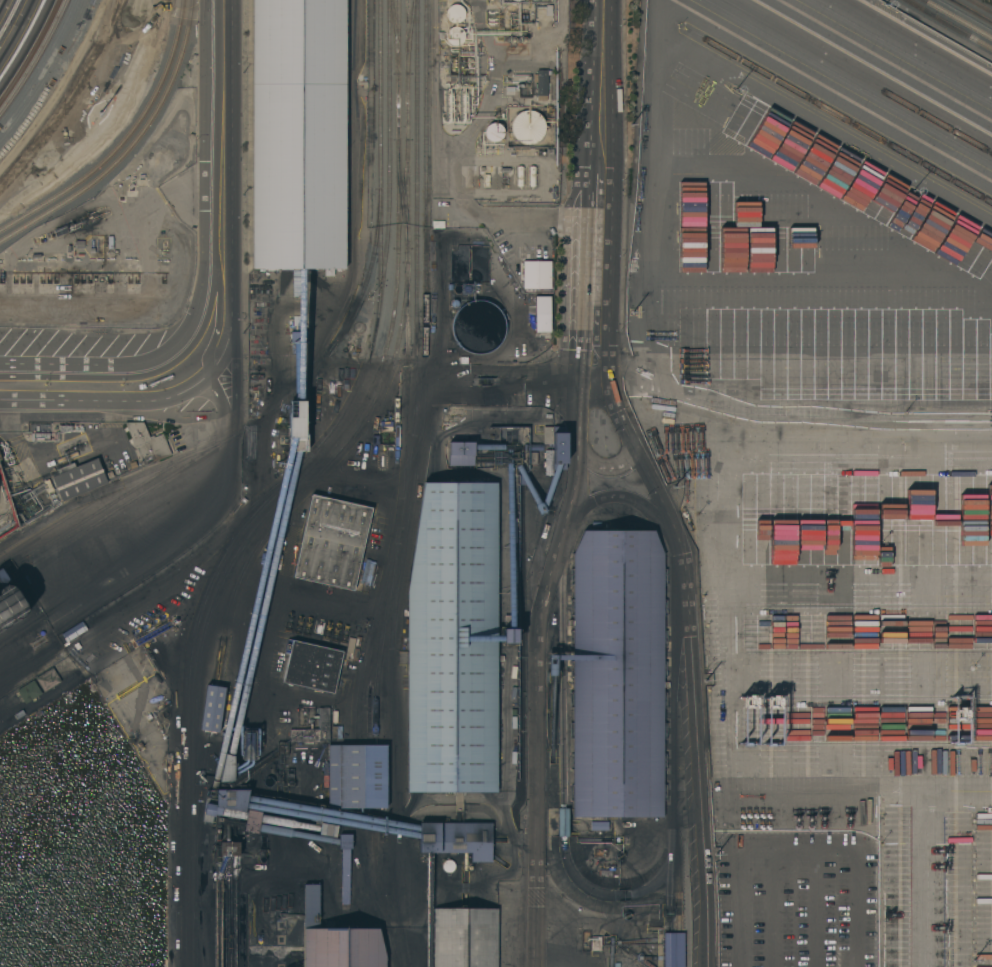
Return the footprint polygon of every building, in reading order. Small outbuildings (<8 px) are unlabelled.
[(253,268),(253,0),(346,0),(346,268),(253,268)] [(463,19),(462,20),(461,21),(460,22),(458,22),(457,22),(455,22),(453,22),(452,22),(450,21),(449,20),(448,19),(447,17),(447,16),(446,14),(446,13),(447,11),(447,9),(448,8),(449,7),(450,6),(452,5),(453,4),(455,4),(456,4),(458,4),(459,5),(461,6),(462,7),(463,8),(464,9),(465,11),(465,12),(465,14),(465,16),(464,17),(463,19)] [(464,39),(464,41),(463,42),(461,43),(460,44),(459,45),(457,45),(455,45),(454,45),(452,44),(451,44),(449,43),(448,41),(447,40),(447,38),(446,37),(446,35),(446,34),(447,32),(448,30),(449,29),(450,28),(451,27),(453,27),(454,26),(456,26),(458,26),(459,27),(461,28),(462,29),(463,30),(464,31),(465,33),(465,34),(465,36),(465,38),(464,39)] [(548,88),(550,88),(550,94),(548,94),(548,95),(547,95),(547,100),(538,100),(538,82),(534,82),(534,74),(538,74),(538,70),(548,69),(548,88)] [(544,136),(542,138),(540,140),(537,142),(534,143),(532,144),(529,144),(526,144),(523,143),(520,142),(518,140),(516,138),(514,135),(513,133),(512,130),(512,127),(512,124),(513,121),(514,118),(516,116),(518,114),(520,112),(523,111),(526,110),(529,110),(532,110),(535,111),(537,112),(540,114),(542,116),(544,118),(545,121),(546,124),(546,127),(546,130),(545,133),(544,136)] [(503,136),(503,137),(502,138),(500,139),(499,140),(497,141),(496,141),(494,141),(493,141),(491,140),(490,140),(488,139),(487,137),(486,136),(486,134),(485,133),(485,131),(486,130),(486,128),(487,127),(488,125),(489,124),(491,123),(492,123),(494,122),(495,122),(497,123),(498,123),(500,124),(501,125),(502,126),(503,128),(504,129),(504,131),(504,132),(504,134),(503,136)] [(551,288),(551,260),(522,261),(522,289),(551,288)] [(550,296),(535,296),(534,331),(550,332),(550,296)] [(503,339),(500,343),(497,346),(493,349),(489,351),(485,353),(480,353),(475,353),(471,352),(467,350),(463,348),(459,345),(456,341),(454,337),(453,332),(452,328),(452,323),(453,318),(455,314),(458,310),(461,307),(465,304),(469,302),(473,300),(478,300),(483,300),(487,301),(491,303),(495,305),(499,308),(502,312),(504,316),(505,321),(506,325),(506,330),(504,335),(503,339)] [(289,401),(307,400),(307,451),(290,451),(289,401)] [(149,436),(153,435),(154,437),(163,433),(171,454),(144,465),(138,448),(136,449),(125,422),(143,422),(149,436)] [(543,427),(553,426),(553,444),(543,444),(543,427)] [(553,426),(566,426),(566,469),(554,470),(553,426)] [(50,433),(50,441),(31,441),(31,432),(50,433)] [(449,465),(449,442),(474,442),(474,465),(449,465)] [(835,455),(850,455),(850,512),(835,512),(835,455)] [(62,501),(62,500),(57,502),(55,497),(59,495),(52,476),(59,473),(57,469),(73,462),(75,467),(97,457),(104,474),(111,471),(114,476),(106,479),(108,482),(62,501)] [(497,655),(503,655),(503,661),(497,661),(497,792),(408,792),(408,591),(423,482),(497,482),(497,655)] [(353,590),(293,577),(312,494),(372,507),(353,590)] [(574,553),(583,530),(619,530),(654,530),(664,554),(664,816),(574,816),(574,553)] [(2,586),(0,583),(0,568),(2,567),(10,581),(2,586)] [(1,628),(0,628),(0,594),(0,592),(1,590),(4,587),(6,586),(9,586),(12,586),(15,588),(26,605),(27,607),(27,610),(27,612),(25,615),(24,616),(22,617),(20,618),(16,618),(14,618),(12,619),(11,622),(10,624),(7,627),(5,628),(2,628),(1,628)] [(502,629),(516,628),(516,642),(502,642),(502,629)] [(343,651),(334,693),(283,681),(289,653),(285,652),(288,639),(292,640),(343,651)] [(52,667),(61,681),(44,692),(35,678),(52,667)] [(207,685),(218,686),(226,687),(219,732),(211,731),(200,729),(207,685)] [(330,739),(319,739),(319,742),(290,742),(290,729),(305,729),(305,728),(319,728),(319,707),(330,707),(330,739)] [(342,738),(337,738),(337,736),(332,736),(332,711),(342,711),(342,738)] [(386,808),(376,808),(360,808),(329,808),(329,745),(360,745),(376,745),(386,745),(386,808)] [(225,754),(234,756),(234,779),(231,781),(219,781),(225,754)] [(216,789),(249,789),(245,812),(216,807),(216,789)] [(558,808),(568,808),(568,836),(558,836),(558,808)] [(258,833),(244,830),(247,809),(262,812),(258,833)] [(492,862),(471,862),(471,852),(420,852),(420,822),(421,822),(421,820),(432,820),(432,822),(491,822),(492,862)] [(608,821),(608,830),(591,830),(591,821),(608,821)] [(338,825),(336,837),(319,834),(321,822),(338,825)] [(339,834),(351,834),(352,848),(340,849),(339,834)] [(239,842),(239,855),(220,855),(220,841),(239,842)] [(386,955),(386,966),(304,966),(304,884),(319,884),(319,928),(324,928),(324,920),(334,920),(334,928),(379,928),(386,955)] [(498,908),(498,966),(434,966),(434,908),(498,908)] [(683,933),(683,966),(663,966),(663,933),(683,933)] [(591,936),(601,937),(601,950),(591,950),(591,936)]
